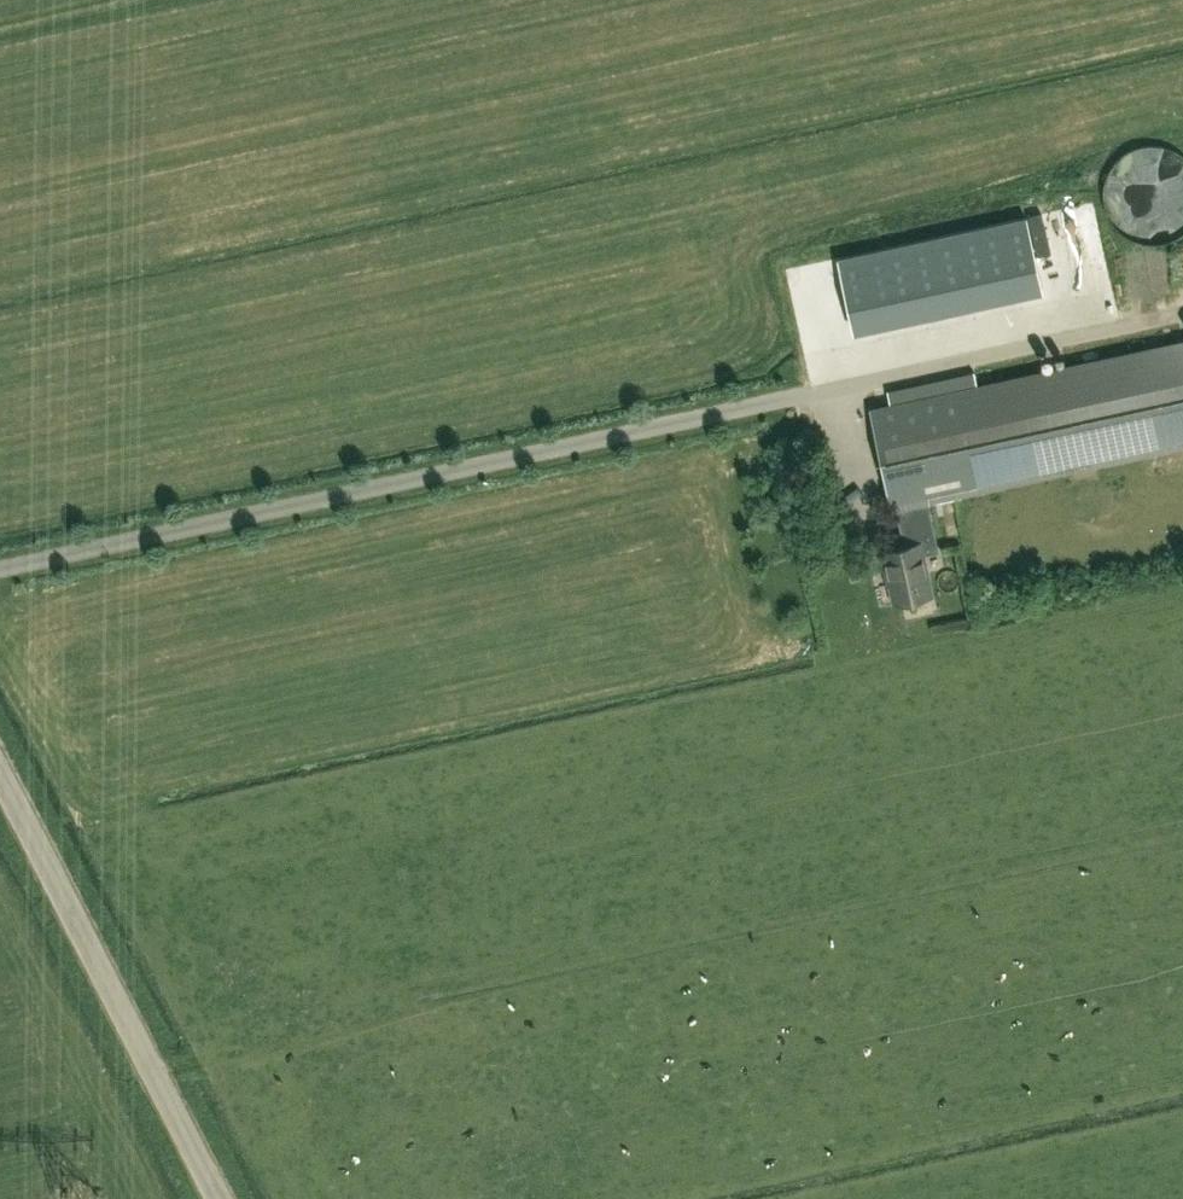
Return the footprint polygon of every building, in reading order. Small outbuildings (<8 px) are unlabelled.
[(1182,211),(1182,169),(1177,169),(1178,178),(1143,183),(1143,180),(1127,182),(1131,218),(1182,211)] [(838,258),(853,328),(1042,287),(1026,217),(838,258)] [(884,551),(895,603),(931,595),(923,555),(939,552),(928,501),(1182,446),(1182,342),(871,411),(892,510),(896,509),(904,547),(884,551)]
